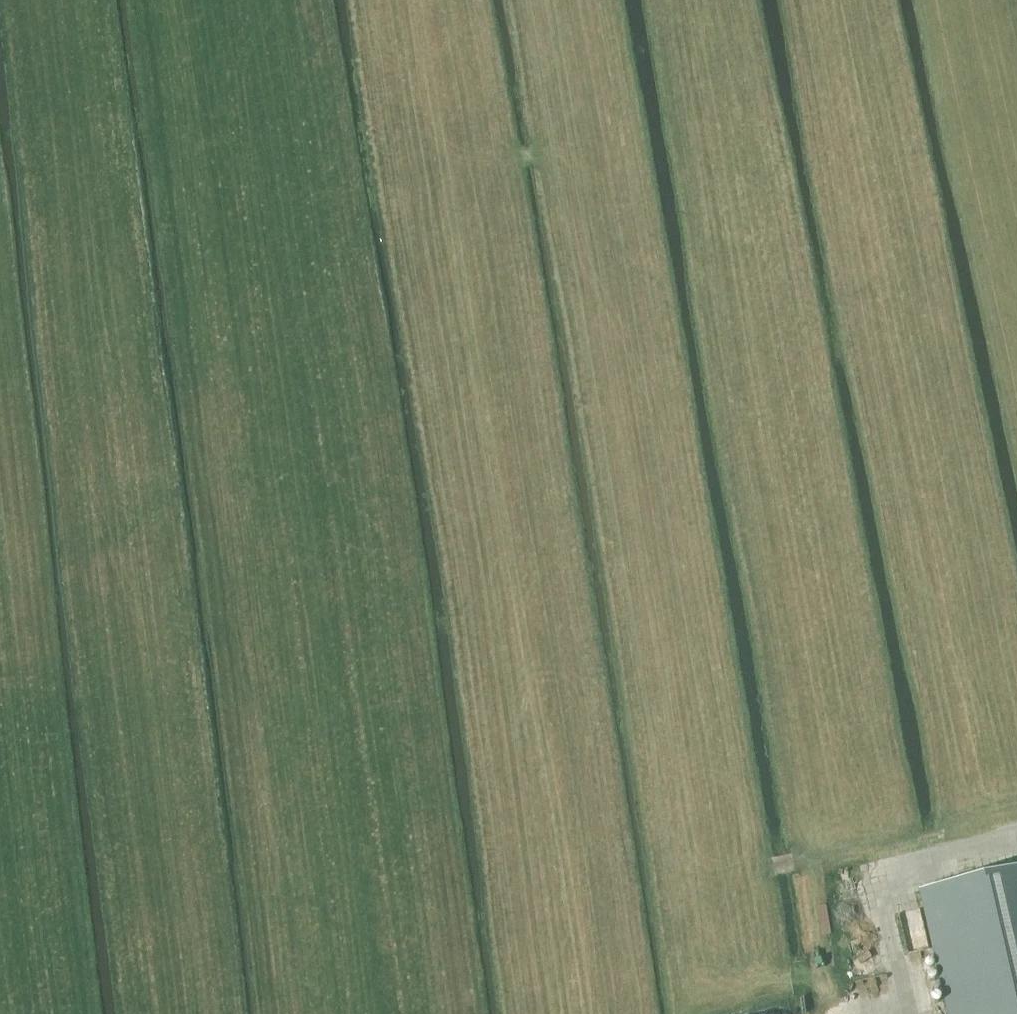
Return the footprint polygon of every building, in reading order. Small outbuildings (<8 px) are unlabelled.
[(924,892),(952,1013),(1016,1013),(1016,870),(924,892)]
